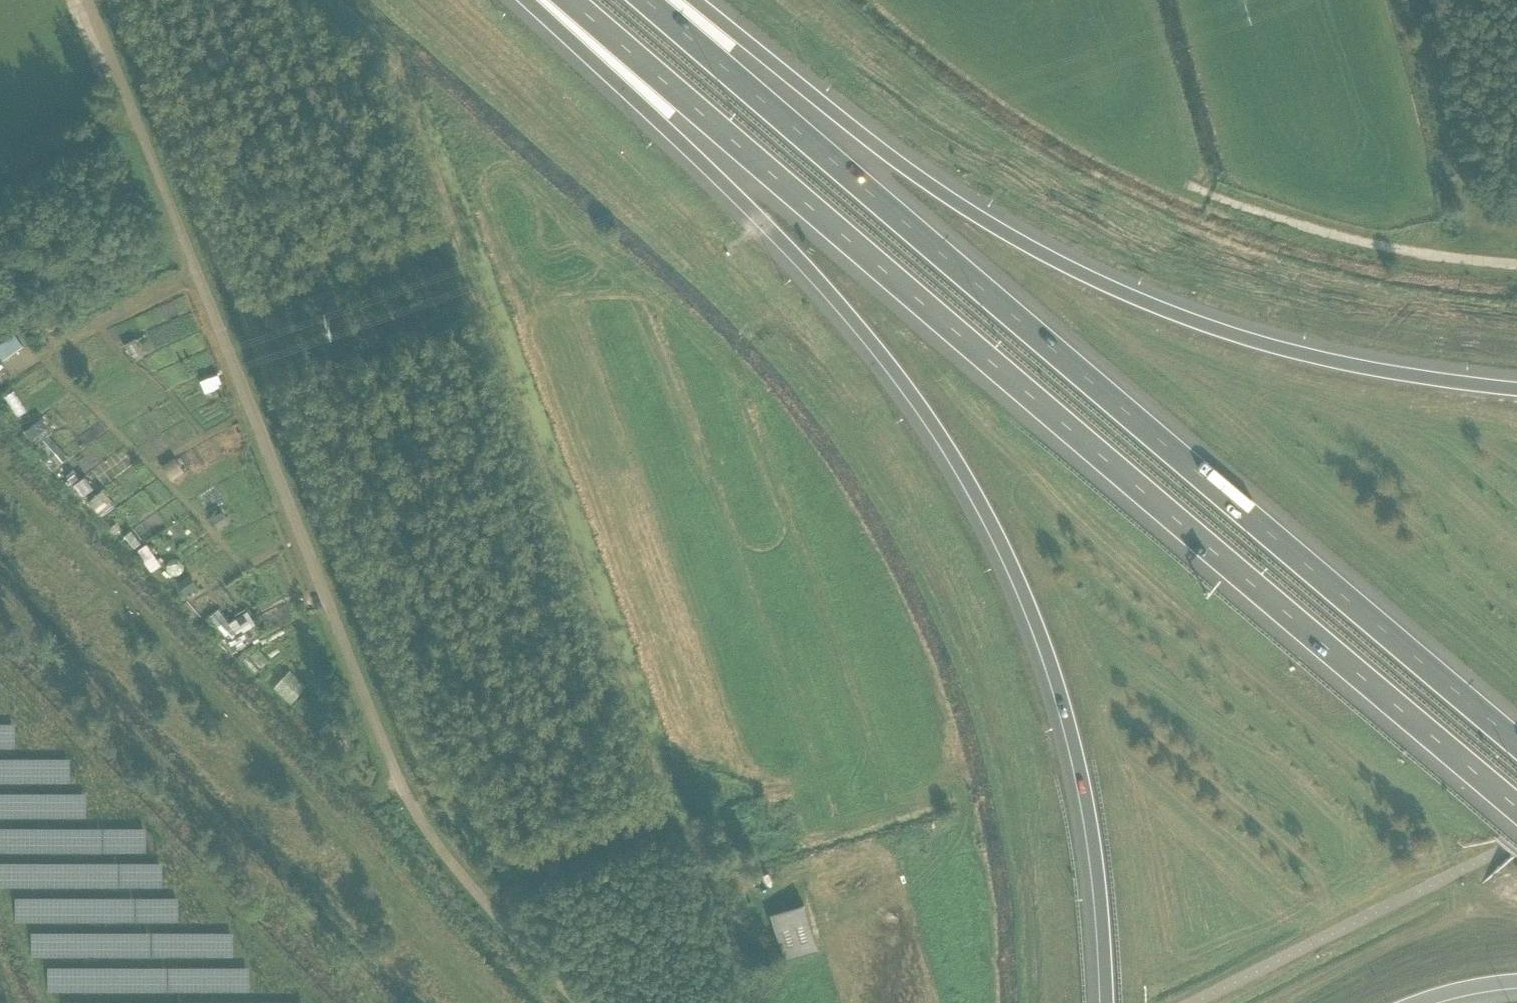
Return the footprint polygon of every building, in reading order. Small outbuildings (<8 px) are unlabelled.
[(0,344),(0,355),(4,360),(23,345),(14,334),(0,344)] [(135,339),(124,345),(130,354),(140,347),(135,339)] [(69,474),(93,494),(106,478),(104,471),(88,458),(86,452),(72,458),(87,440),(83,430),(73,422),(86,417),(79,399),(73,394),(68,399),(74,414),(48,424),(44,420),(24,428),(26,435),(45,451),(45,450),(66,468),(69,474)] [(99,492),(88,500),(98,511),(108,503),(99,492)] [(220,512),(212,517),(219,528),(227,523),(220,512)] [(146,543),(138,549),(145,559),(153,553),(146,543)] [(306,691),(291,698),(297,710),(312,703),(306,691)] [(316,725),(326,717),(315,704),(305,713),(316,725)] [(816,948),(801,902),(767,913),(782,959),(816,948)]
